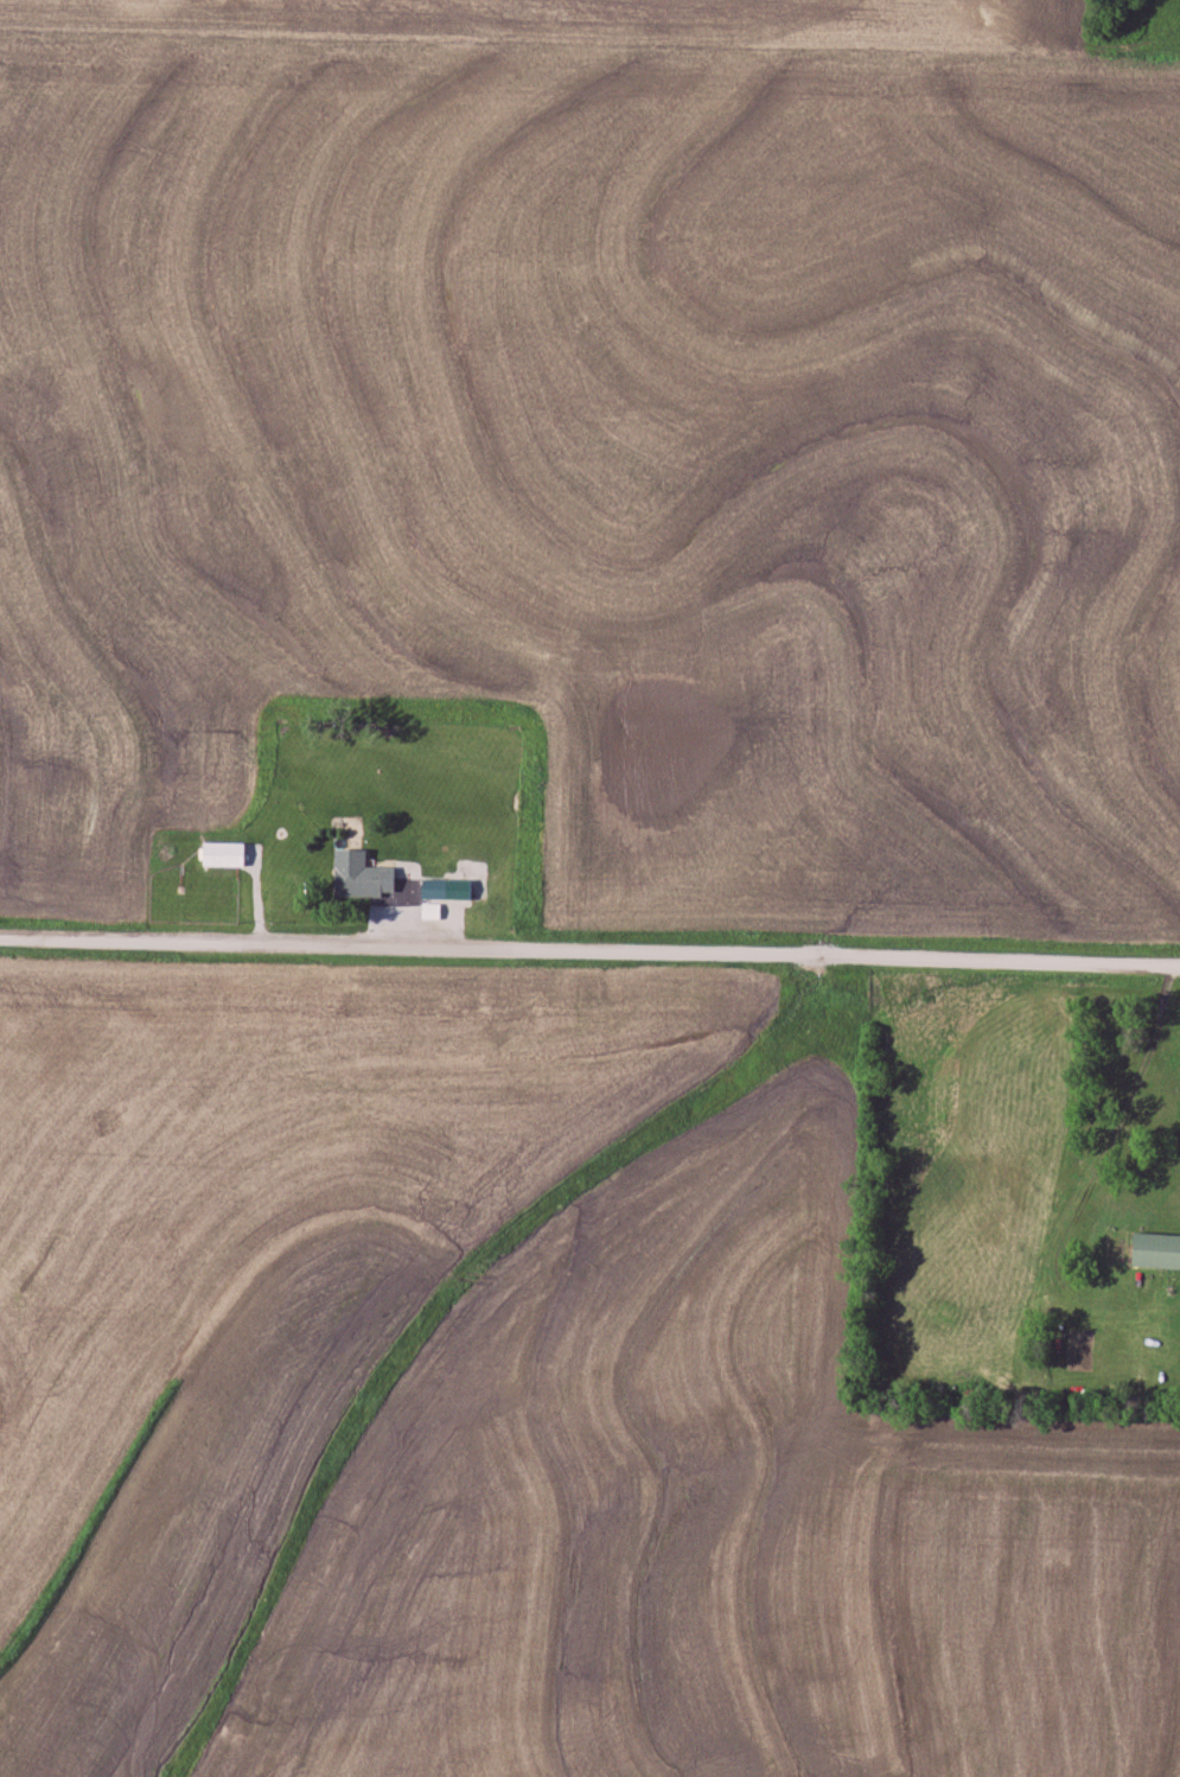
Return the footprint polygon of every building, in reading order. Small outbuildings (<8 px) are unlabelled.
[(245,843),(205,843),(205,867),(245,867),(245,843)] [(384,891),(384,867),(336,867),(336,891),(384,891)] [(422,920),(440,920),(440,903),(422,903),(422,920)] [(1134,1233),(1132,1268),(1179,1270),(1179,1235),(1134,1233)]
